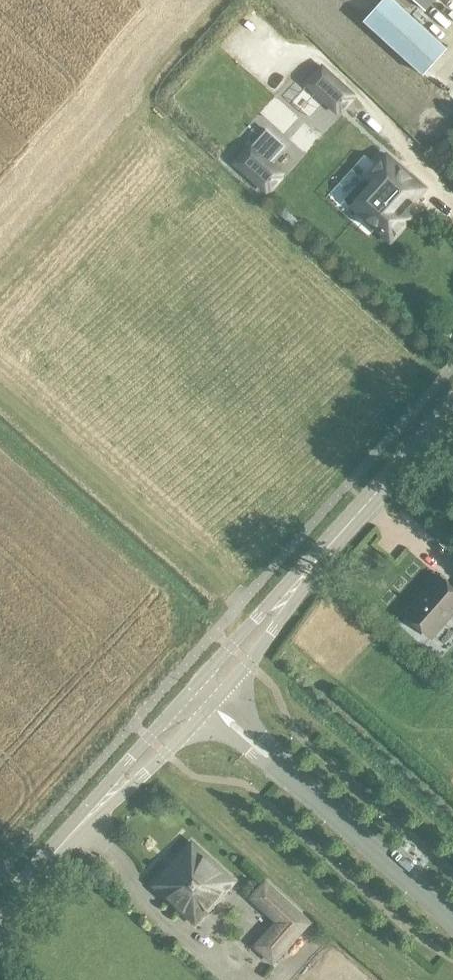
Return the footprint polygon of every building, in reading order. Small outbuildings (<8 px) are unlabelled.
[(447,47),(395,0),(382,0),(364,19),(424,73),(447,47)] [(434,0),(416,0),(426,9),(434,0)] [(322,67),(308,83),(337,110),(340,107),(342,108),(351,98),(349,97),(352,94),(322,67)] [(267,129),(237,162),(266,189),(269,186),(271,187),(280,177),(278,176),(281,173),(269,162),(285,145),(267,129)] [(387,153),(345,199),(390,240),(395,234),(396,234),(398,234),(399,234),(400,234),(401,233),(402,232),(403,231),(404,231),(404,230),(405,229),(406,228),(406,227),(406,225),(406,224),(406,223),(406,222),(411,216),(404,210),(425,187),(387,153)] [(294,226),(299,220),(282,206),(277,211),(294,226)] [(432,636),(452,612),(452,587),(439,575),(405,613),(432,636)] [(192,843),(154,884),(196,922),(233,880),(192,843)] [(309,921),(265,881),(251,897),(278,921),(256,945),(273,961),(309,921)]
